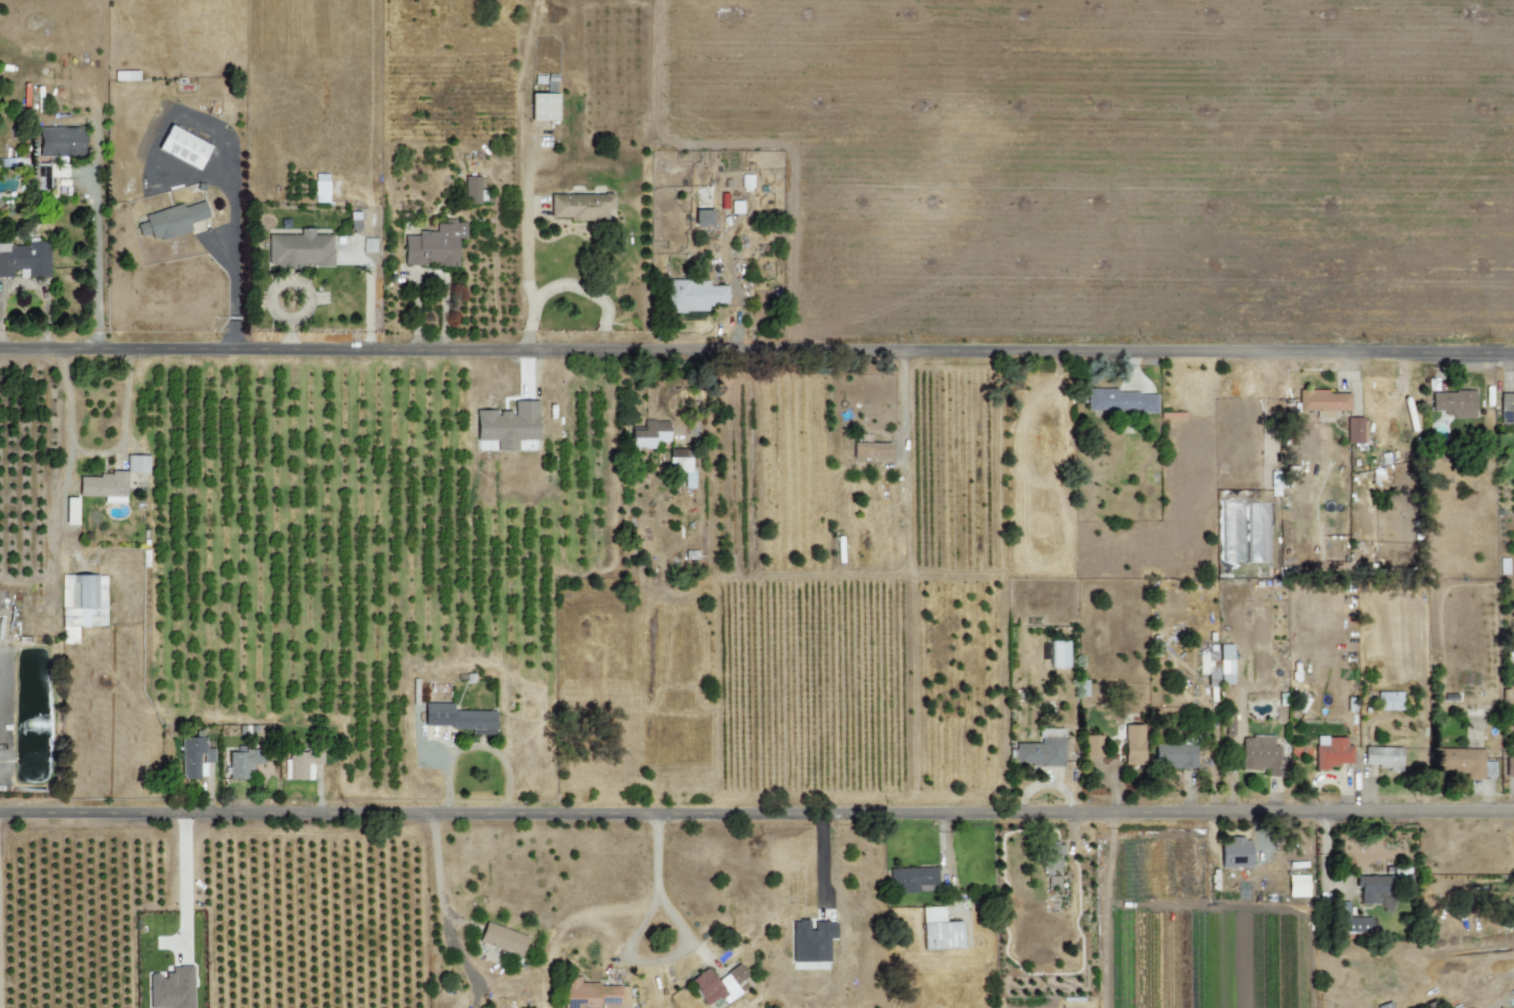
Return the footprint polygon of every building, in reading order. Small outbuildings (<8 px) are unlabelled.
[(530,120),(557,120),(557,75),(534,75),(534,82),(546,82),(546,94),(530,94),(530,120)] [(210,146),(168,125),(157,149),(198,170),(210,146)] [(83,128),(38,127),(38,156),(83,156),(83,128)] [(66,177),(66,157),(56,156),(56,164),(33,163),(32,190),(49,190),(49,177),(66,177)] [(26,158),(0,159),(0,166),(27,166),(26,158)] [(328,203),(327,174),(314,174),(314,203),(328,203)] [(752,175),(741,175),(741,190),(752,190),(752,175)] [(480,177),(464,176),(463,204),(479,204),(480,177)] [(550,194),(550,217),(568,217),(568,221),(607,221),(607,210),(613,210),(613,194),(550,194)] [(144,214),(146,222),(136,225),(140,237),(150,234),(152,239),(160,237),(161,240),(191,231),(189,223),(208,218),(203,201),(182,207),(181,204),(144,214)] [(742,201),(731,201),(731,213),(742,213),(742,201)] [(711,210),(694,210),(694,225),(712,225),(711,210)] [(359,212),(349,212),(350,232),(359,232),(359,212)] [(403,265),(456,266),(457,239),(465,239),(465,221),(445,221),(445,223),(435,223),(435,231),(417,231),(417,235),(403,235),(403,265)] [(267,235),(267,267),(332,266),(331,234),(312,234),(312,230),(300,230),(300,234),(267,235)] [(375,239),(363,238),(362,252),(375,252),(375,239)] [(49,240),(28,240),(28,246),(7,245),(7,251),(0,251),(0,277),(11,277),(11,270),(19,270),(19,278),(49,278),(49,240)] [(726,286),(708,286),(708,280),(666,280),(666,312),(707,312),(707,303),(726,303),(726,286)] [(1349,393),(1328,393),(1328,390),(1298,391),(1298,410),(1320,410),(1320,418),(1335,418),(1335,411),(1349,411),(1349,393)] [(1155,391),(1086,392),(1086,412),(1155,411),(1155,391)] [(1474,391),(1431,392),(1431,411),(1444,411),(1444,418),(1474,417),(1474,391)] [(1508,412),(1508,424),(1513,424),(1513,392),(1499,392),(1499,412),(1508,412)] [(537,401),(513,400),(513,410),(475,410),(475,440),(496,440),(496,451),(517,451),(517,440),(537,440),(537,401)] [(1346,444),(1365,444),(1365,418),(1346,418),(1346,444)] [(669,421),(643,421),(643,428),(629,428),(629,447),(653,448),(653,442),(668,442),(669,421)] [(890,443),(852,443),(852,459),(890,459),(890,443)] [(692,449),(668,449),(669,473),(684,472),(684,488),(693,488),(692,449)] [(148,474),(148,456),(126,455),(126,473),(148,474)] [(78,496),(103,496),(103,502),(125,503),(126,472),(99,472),(99,477),(78,477),(78,496)] [(121,575),(121,627),(77,626),(76,574),(121,575)] [(1067,641),(1049,641),(1049,668),(1068,667),(1067,641)] [(1232,684),(1231,644),(1218,644),(1219,684),(1232,684)] [(1216,645),(1198,646),(1198,674),(1206,674),(1206,686),(1217,686),(1216,645)] [(1401,692),(1376,692),(1377,710),(1401,710),(1401,692)] [(495,711),(452,710),(452,703),(423,703),(423,727),(471,728),(471,734),(494,735),(495,711)] [(1124,765),(1143,764),(1142,724),(1123,725),(1124,765)] [(1015,743),(1015,765),(1063,764),(1063,728),(1038,729),(1038,743),(1015,743)] [(1102,736),(1085,735),(1085,757),(1102,757),(1102,736)] [(1272,736),(1240,736),(1240,768),(1266,769),(1266,777),(1283,777),(1284,758),(1278,758),(1278,745),(1272,745),(1272,736)] [(205,737),(180,737),(181,778),(205,778),(205,763),(213,763),(213,748),(205,748),(205,737)] [(1345,737),(1315,737),(1314,770),(1328,770),(1328,764),(1357,765),(1357,757),(1353,757),(1353,746),(1345,746),(1345,737)] [(1196,767),(1195,743),(1153,745),(1153,768),(1196,767)] [(1401,747),(1364,747),(1363,768),(1401,768),(1401,747)] [(229,780),(247,780),(247,773),(254,773),(253,764),(263,764),(262,750),(228,751),(229,780)] [(312,780),(312,764),(322,764),(322,750),(286,750),(286,770),(285,770),(285,779),(312,780)] [(1483,750),(1448,750),(1448,772),(1465,772),(1465,778),(1494,779),(1494,762),(1483,762),(1483,750)] [(1505,778),(1513,778),(1513,758),(1505,758),(1505,778)] [(1250,840),(1219,840),(1220,868),(1250,867),(1250,840)] [(1059,889),(1059,873),(1060,873),(1061,845),(1044,845),(1044,888),(1059,889)] [(936,867),(890,868),(891,893),(937,892),(936,867)] [(1307,875),(1287,875),(1288,897),(1307,896),(1307,875)] [(1387,876),(1354,876),(1355,888),(1359,887),(1359,904),(1377,903),(1377,892),(1388,892),(1387,876)] [(922,950),(962,948),(961,921),(944,922),(944,907),(921,907),(922,950)] [(1370,932),(1370,917),(1344,917),(1344,933),(1370,932)] [(792,963),(829,962),(828,939),(835,939),(834,920),(791,921),(792,963)] [(527,937),(485,921),(477,941),(519,957),(527,937)] [(705,1005),(718,996),(723,1004),(740,993),(734,984),(747,976),(739,964),(715,980),(706,968),(688,981),(705,1005)] [(192,966),(171,966),(171,973),(161,973),(161,974),(147,974),(148,1007),(193,1007),(192,966)] [(577,1007),(601,1007),(631,1007),(631,984),(578,985),(578,977),(564,977),(565,1007),(577,1007)]
